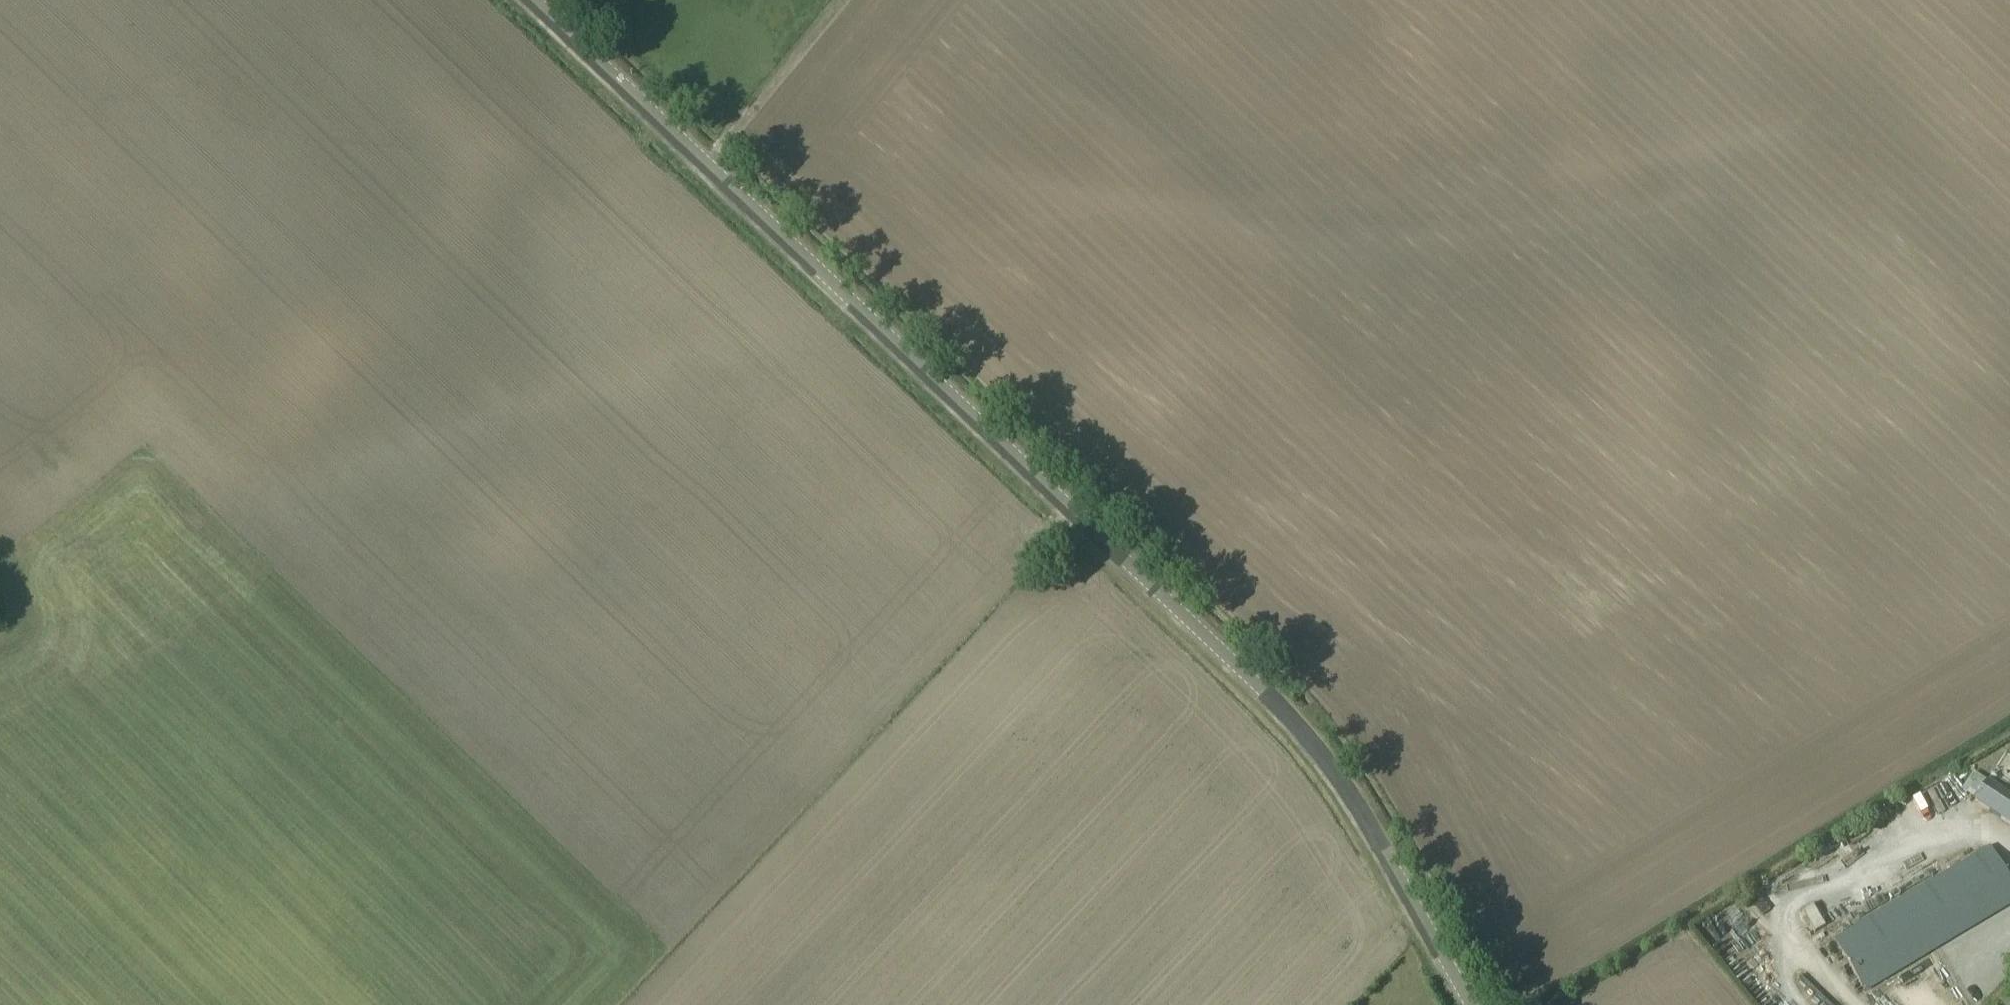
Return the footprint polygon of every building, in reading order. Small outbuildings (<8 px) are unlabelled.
[(1987,781),(1974,801),(2009,824),(2009,796),(1987,781)] [(1864,991),(2009,904),(2009,880),(1991,848),(1835,941),(1864,991)] [(1802,910),(1814,932),(1825,926),(1812,904),(1802,910)]
